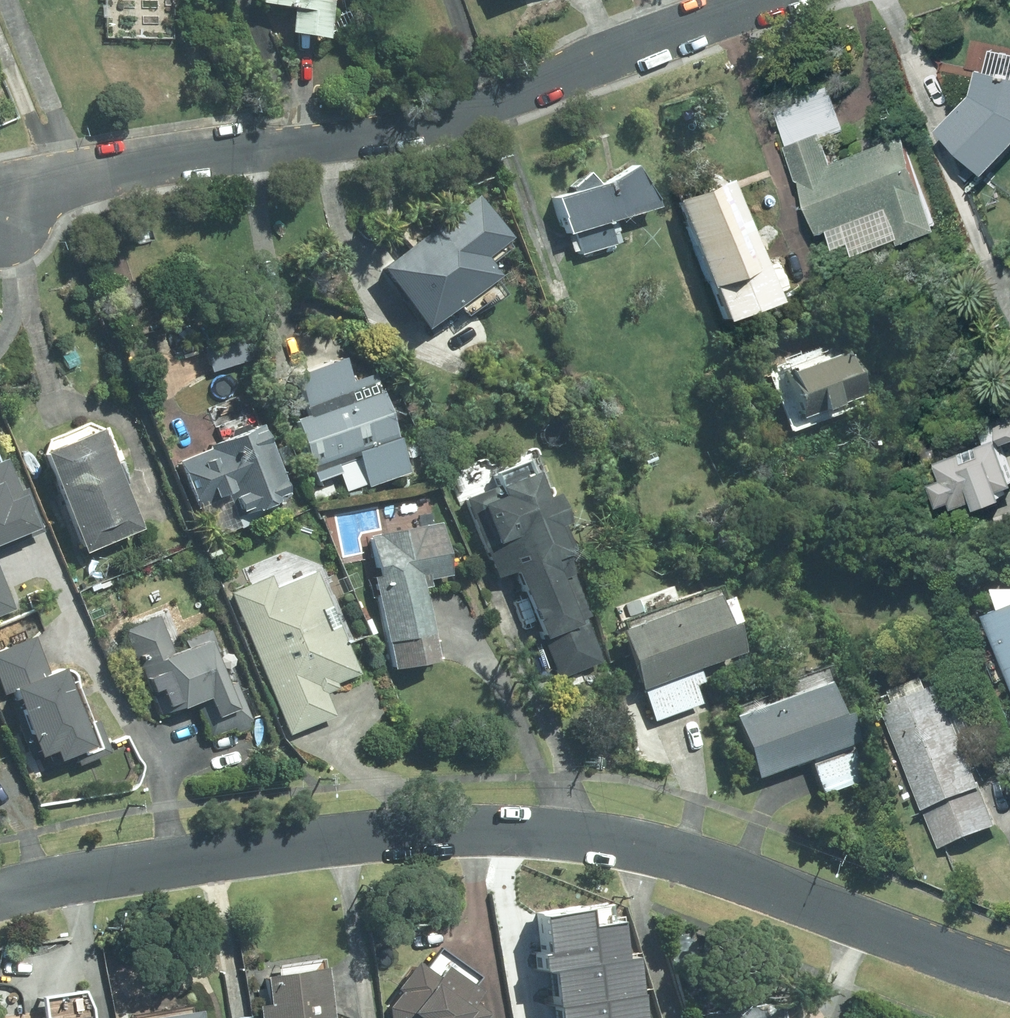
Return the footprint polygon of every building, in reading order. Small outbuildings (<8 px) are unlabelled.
[(259,2),(294,8),(291,31),(327,37),(333,0),(259,0),(259,2)] [(1009,144),(1009,74),(977,68),(973,93),(940,127),(985,170),(1009,144)] [(908,235),(938,224),(904,136),(837,160),(827,133),(847,126),(831,83),(777,103),(803,174),(809,172),(828,224),(895,199),(908,235)] [(573,187),(555,193),(566,230),(572,228),(579,252),(614,242),(607,218),(658,203),(654,191),(635,162),(610,177),(598,181),(587,169),(571,182),(573,187)] [(777,295),(733,177),(681,196),(725,314),(777,295)] [(381,264),(424,322),(493,270),(451,213),(438,222),(421,200),(392,221),(408,244),(381,264)] [(845,338),(766,368),(788,427),(868,397),(845,338)] [(304,410),(292,415),(317,478),(340,470),(337,460),(357,453),(368,483),(409,468),(370,367),(346,376),(337,352),(289,370),(304,410)] [(998,417),(1006,438),(1009,437),(1009,412),(998,417)] [(288,492),(259,421),(179,454),(199,502),(228,490),(237,512),(288,492)] [(97,422),(40,445),(82,546),(138,523),(97,422)] [(940,458),(946,475),(933,480),(941,501),(955,496),(958,503),(976,496),(979,504),(1005,494),(1002,486),(1009,483),(1009,464),(999,435),(940,458)] [(40,529),(10,456),(0,460),(0,545),(40,529)] [(531,464),(463,494),(497,573),(512,566),(558,674),(604,654),(558,546),(565,543),(531,464)] [(437,518),(366,531),(392,664),(435,656),(420,577),(448,571),(437,518)] [(269,574),(230,590),(288,731),(334,712),(323,686),(359,671),(318,569),(274,587),(269,574)] [(15,609),(0,573),(0,615),(15,609)] [(714,587),(616,623),(651,718),(700,700),(693,681),(705,677),(699,660),(736,647),(714,587)] [(994,615),(1009,657),(1009,588),(1000,588),(1009,610),(994,615)] [(158,612),(126,625),(160,710),(195,695),(211,736),(250,720),(233,679),(226,682),(205,631),(172,645),(158,612)] [(0,649),(0,681),(5,694),(13,691),(38,755),(53,749),(56,757),(81,747),(86,759),(108,750),(95,718),(90,720),(73,680),(66,683),(59,665),(49,669),(35,635),(0,649)] [(823,675),(730,710),(754,772),(806,752),(820,790),(867,772),(842,705),(835,707),(823,675)] [(1003,824),(948,680),(888,702),(943,847),(1003,824)] [(564,1017),(649,1017),(642,956),(630,958),(626,924),(598,927),(596,912),(552,917),(556,950),(545,951),(547,973),(559,971),(564,1017)] [(413,956),(394,984),(398,987),(388,1001),(389,1017),(481,1017),(488,1009),(469,996),(477,985),(442,960),(434,971),(413,956)] [(321,961),(262,971),(268,1001),(257,1003),(260,1017),(331,1017),(321,961)] [(701,1011),(702,1017),(766,1017),(762,999),(701,1011)] [(127,1017),(198,1017),(196,1006),(127,1017)]
